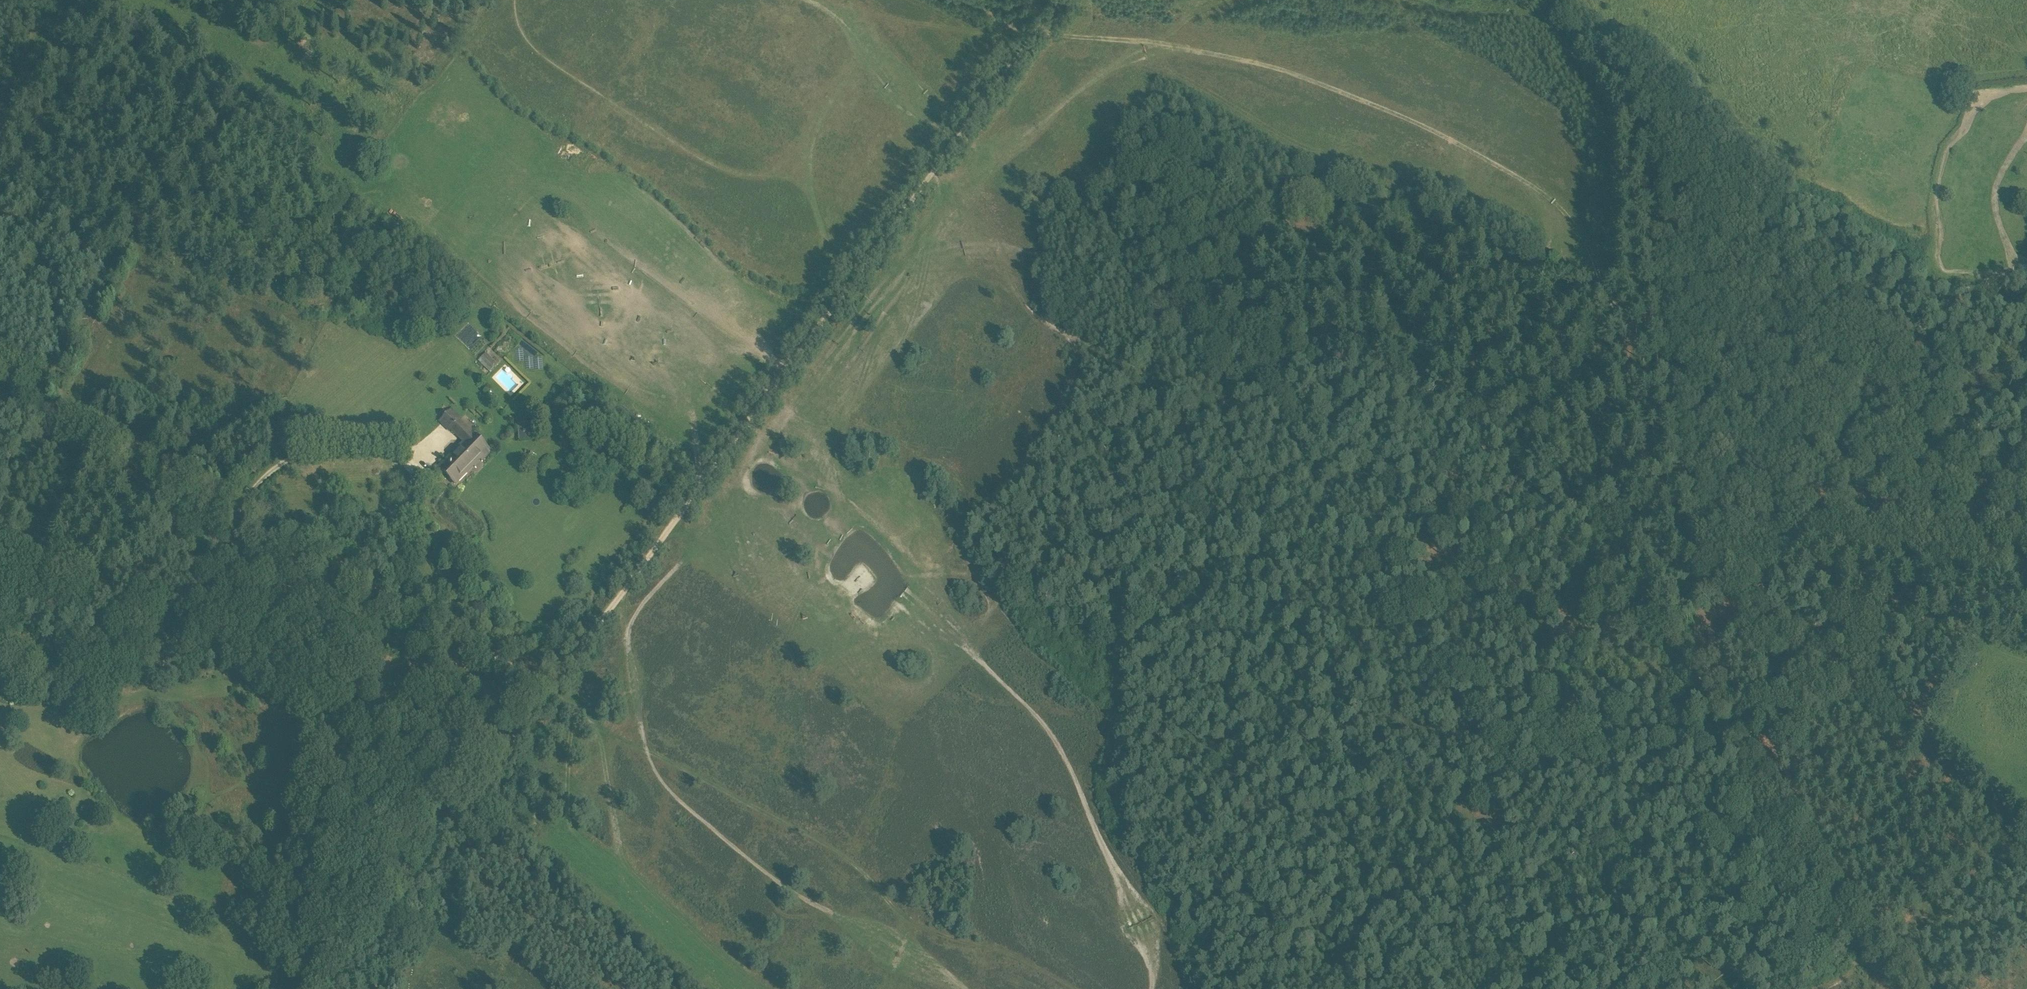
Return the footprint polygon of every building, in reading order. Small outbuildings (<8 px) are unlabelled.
[(1677,202),(1679,213),(1694,209),(1692,198),(1677,202)] [(350,204),(339,218),(347,225),(358,210),(350,204)] [(498,363),(487,352),(479,360),(490,371),(498,363)] [(1803,368),(1798,371),(1801,377),(1807,374),(1803,368)] [(464,442),(439,467),(455,483),(480,458),(482,459),(490,451),(450,412),(442,420),(464,442)] [(295,423),(287,425),(290,437),(299,435),(295,423)] [(530,425),(517,426),(518,443),(531,442),(530,425)]
